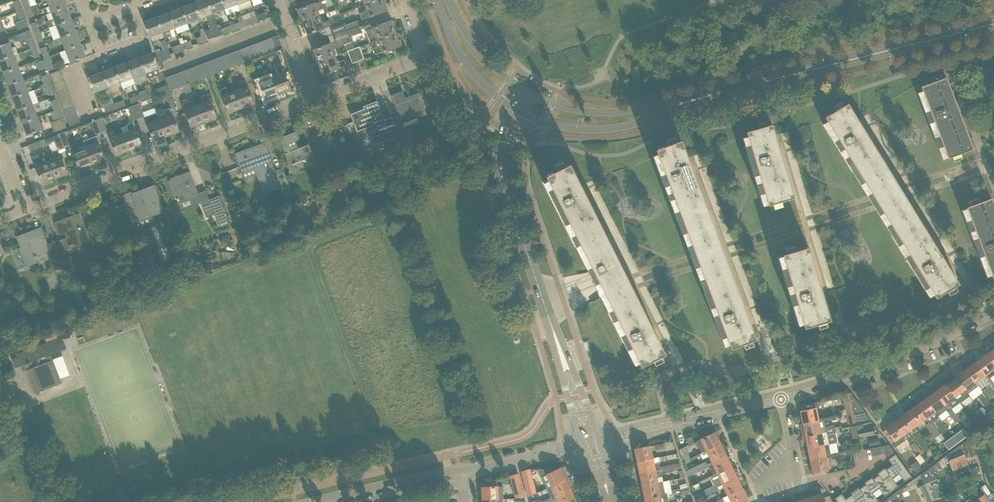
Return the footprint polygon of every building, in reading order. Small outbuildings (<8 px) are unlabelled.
[(22,10),(18,0),(17,0),(12,2),(16,12),(22,10)] [(25,9),(30,7),(28,0),(21,0),(25,9)] [(66,7),(64,0),(47,0),(46,0),(51,13),(66,7)] [(218,30),(212,13),(207,0),(203,0),(194,3),(200,19),(205,17),(209,28),(204,30),(206,35),(208,41),(220,36),(218,30)] [(225,8),(221,0),(207,0),(212,13),(225,8)] [(237,4),(236,0),(221,0),(225,8),(237,4)] [(237,4),(240,10),(252,6),(250,0),(236,0),(237,4)] [(387,10),(383,0),(379,0),(364,6),(365,11),(359,13),(361,19),(368,17),(387,10)] [(308,6),(299,9),(303,22),(319,16),(320,16),(317,9),(323,7),(321,1),(319,2),(315,3),(308,6)] [(187,24),(200,19),(194,3),(182,8),(187,24)] [(28,18),(40,14),(37,5),(31,8),(30,7),(25,9),(28,18)] [(48,28),(71,19),(66,7),(51,13),(53,19),(46,22),(48,28)] [(182,8),(169,13),(174,27),(177,34),(189,29),(187,24),(182,8)] [(17,30),(28,26),(22,10),(16,12),(20,21),(14,23),(17,30)] [(258,21),(267,18),(265,12),(256,16),(258,21)] [(162,32),(174,27),(169,13),(156,18),(162,32)] [(319,16),(303,22),(308,34),(323,28),(331,25),(329,20),(321,22),(319,16)] [(149,37),(162,32),(156,18),(144,22),(149,37)] [(61,37),(76,32),(71,19),(48,28),(49,28),(57,25),(61,37)] [(34,33),(40,31),(36,21),(30,24),(34,33)] [(357,21),(344,25),(346,29),(347,32),(359,27),(357,21)] [(381,24),(365,30),(368,37),(370,42),(371,43),(395,34),(391,21),(381,24)] [(331,28),(333,34),(346,29),(344,25),(343,23),(331,28)] [(220,36),(233,31),(231,25),(218,30),(220,36)] [(359,27),(347,32),(348,35),(347,35),(348,37),(361,32),(359,27)] [(347,32),(346,29),(333,34),(335,39),(347,35),(348,35),(347,32)] [(30,48),(36,46),(29,30),(16,35),(19,41),(27,39),(30,48)] [(37,43),(43,41),(40,31),(34,33),(37,43)] [(66,50),(80,44),(76,32),(61,37),(66,50)] [(375,54),(400,45),(395,34),(371,43),(375,54)] [(198,44),(208,41),(206,35),(196,38),(198,44)] [(277,50),(282,48),(277,35),(272,37),(277,50)] [(271,52),(277,50),(272,37),(266,40),(271,52)] [(171,57),(170,54),(165,39),(159,41),(162,50),(155,53),(159,62),(166,59),(171,57)] [(192,46),(190,40),(181,44),(183,50),(192,46)] [(265,54),(271,52),(266,40),(261,42),(265,54)] [(319,63),(335,57),(342,54),(337,41),(329,44),(314,50),(319,63)] [(11,48),(9,42),(0,45),(0,60),(17,53),(15,46),(11,48)] [(260,57),(265,54),(261,42),(255,44),(260,57)] [(66,50),(59,52),(64,64),(71,62),(76,60),(79,59),(85,57),(80,44),(66,50)] [(173,53),(183,50),(181,44),(171,47),(173,53)] [(254,59),(260,57),(255,44),(249,46),(254,59)] [(34,58),(39,56),(36,46),(30,48),(34,58)] [(43,59),(49,56),(45,46),(39,48),(43,59)] [(249,61),(254,59),(249,46),(244,48),(249,61)] [(358,61),(364,59),(359,47),(353,49),(358,61)] [(243,63),(249,61),(244,48),(238,50),(243,63)] [(352,63),(358,61),(353,49),(347,51),(352,63)] [(232,67),(243,63),(238,50),(227,54),(232,67)] [(18,54),(17,53),(0,60),(0,63),(4,73),(19,67),(15,55),(18,54)] [(140,58),(146,74),(158,69),(152,53),(140,58)] [(226,69),(232,67),(227,54),(221,56),(226,69)] [(52,66),(49,56),(43,59),(46,68),(47,68),(48,71),(53,69),(52,66)] [(221,72),(226,69),(221,56),(216,59),(221,72)] [(344,60),(337,62),(335,57),(319,63),(323,74),(346,65),(344,60)] [(140,58),(127,63),(133,78),(146,74),(140,58)] [(38,71),(46,68),(43,59),(35,62),(38,71)] [(209,76),(221,72),(216,59),(205,63),(209,76)] [(127,63),(115,68),(120,83),(122,89),(129,86),(127,81),(133,78),(127,63)] [(204,78),(209,76),(205,63),(199,65),(204,78)] [(198,80),(204,78),(199,65),(193,67),(198,80)] [(19,67),(4,73),(8,85),(24,79),(28,78),(23,66),(19,67)] [(278,93),(290,89),(282,66),(276,68),(278,74),(272,76),(278,93)] [(193,82),(198,80),(193,67),(188,69),(193,82)] [(108,88),(120,83),(115,68),(102,72),(108,88)] [(52,80),(63,76),(60,69),(49,74),(52,80)] [(187,84),(193,82),(188,69),(182,71),(187,84)] [(181,87),(187,84),(182,71),(176,73),(181,87)] [(95,92),(108,88),(102,72),(89,77),(95,92)] [(176,89),(181,87),(176,73),(171,76),(176,89)] [(272,76),(265,78),(263,73),(257,75),(266,98),(278,93),(272,76)] [(46,74),(40,76),(41,77),(43,83),(44,86),(50,84),(46,74)] [(973,149),(959,112),(946,77),(942,79),(940,74),(931,77),(933,82),(920,87),(922,91),(917,93),(942,159),(947,157),(947,159),(951,157),(953,162),(962,158),(960,154),(973,149)] [(54,86),(65,82),(63,76),(52,80),(54,86)] [(171,91),(176,89),(171,76),(166,77),(171,91)] [(171,91),(166,77),(165,78),(167,85),(152,91),(155,98),(165,94),(171,91),(170,91),(171,91)] [(24,79),(8,85),(13,98),(28,92),(32,90),(28,78),(24,79)] [(247,86),(246,86),(244,81),(238,83),(240,88),(235,91),(241,107),(253,103),(247,86)] [(56,92),(67,87),(65,82),(54,86),(56,92)] [(50,84),(44,86),(48,95),(54,93),(50,84)] [(235,91),(227,93),(225,86),(219,88),(228,112),(241,107),(235,91)] [(58,97),(69,93),(67,87),(56,92),(58,97)] [(138,93),(139,94),(141,100),(142,102),(155,98),(152,91),(151,88),(146,90),(138,93)] [(170,107),(176,104),(171,91),(165,94),(170,107)] [(409,98),(405,99),(402,91),(391,95),(402,123),(426,114),(418,93),(409,97),(409,98)] [(18,110),(33,104),(28,92),(13,98),(18,110)] [(60,103),(71,99),(69,93),(58,97),(60,103)] [(131,104),(141,100),(139,94),(129,98),(131,104)] [(216,117),(212,108),(207,94),(201,96),(203,102),(197,104),(204,121),(216,117)] [(187,98),(182,100),(183,103),(182,103),(188,117),(191,126),(204,121),(197,104),(190,107),(188,101),(187,98)] [(50,112),(60,109),(56,99),(50,101),(54,111),(50,112)] [(62,109),(74,105),(71,99),(60,103),(62,109)] [(116,109),(125,105),(123,99),(114,103),(116,109)] [(392,117),(384,120),(377,101),(363,106),(364,109),(350,114),(357,131),(367,128),(373,145),(399,135),(392,117)] [(958,284),(945,262),(918,218),(904,197),(898,187),(847,103),(844,105),(841,101),(833,106),(835,110),(824,117),(827,121),(822,124),(867,198),(873,208),(929,297),(933,294),(935,298),(947,291),(949,295),(957,290),(955,286),(958,284)] [(106,113),(116,109),(114,103),(104,107),(106,113)] [(139,118),(144,116),(139,103),(134,105),(139,118)] [(23,123),(38,117),(33,104),(18,110),(23,123)] [(65,115),(76,110),(74,105),(62,109),(65,115)] [(132,121),(139,118),(134,105),(127,108),(132,121)] [(172,114),(171,114),(169,108),(164,110),(166,116),(160,118),(167,135),(179,131),(172,114)] [(54,132),(67,127),(60,109),(50,112),(53,122),(50,123),(54,132)] [(67,120),(78,116),(76,110),(65,115),(67,120)] [(160,118),(153,121),(151,115),(146,117),(154,140),(167,135),(160,118)] [(69,126),(80,122),(78,116),(67,120),(69,126)] [(41,123),(40,123),(38,117),(23,123),(27,135),(44,129),(41,123)] [(101,132),(106,130),(102,117),(96,120),(101,132)] [(95,134),(101,132),(96,120),(91,122),(95,134)] [(781,201),(793,198),(771,124),(767,125),(766,120),(757,123),(758,128),(745,132),(747,136),(742,138),(751,169),(762,205),(767,204),(767,205),(772,204),(773,209),(782,206),(781,201)] [(135,128),(134,128),(132,122),(126,124),(129,130),(123,133),(129,150),(141,145),(135,128)] [(123,133),(116,135),(114,129),(108,131),(113,145),(117,154),(129,150),(123,133)] [(64,147),(69,145),(64,131),(59,133),(64,147)] [(295,132),(279,138),(283,147),(289,164),(289,165),(295,163),(305,159),(307,163),(315,160),(312,154),(309,144),(298,148),(295,141),(298,140),(295,132)] [(59,133),(41,140),(43,146),(46,145),(46,144),(54,141),(58,151),(59,150),(60,150),(65,149),(64,147),(59,133)] [(98,135),(83,140),(83,141),(85,146),(92,164),(104,159),(101,150),(98,144),(101,143),(98,135)] [(755,338),(746,314),(732,277),(724,256),(720,246),(681,140),(676,141),(675,137),(666,140),(668,145),(655,149),(657,154),(652,156),(659,175),(690,257),(694,266),(723,345),(728,344),(730,348),(742,343),(744,348),(753,345),(751,340),(755,338)] [(30,151),(43,146),(41,140),(28,145),(30,151)] [(85,146),(83,141),(71,146),(79,168),(92,164),(85,146)] [(272,160),(269,152),(266,143),(259,145),(260,147),(245,153),(244,151),(235,154),(244,179),(256,175),(264,195),(280,189),(283,196),(292,192),(283,168),(275,170),(271,160),(272,160)] [(54,158),(48,160),(55,178),(67,173),(63,164),(61,159),(60,156),(58,151),(52,153),(54,158)] [(48,160),(41,163),(39,158),(33,160),(42,182),(55,178),(48,160)] [(664,353),(592,209),(570,164),(566,166),(563,161),(555,165),(557,170),(545,176),(547,180),(543,182),(594,285),(634,363),(638,361),(640,365),(652,359),(654,364),(663,360),(661,355),(664,353)] [(171,180),(168,181),(171,190),(174,199),(176,198),(177,201),(178,200),(179,202),(199,195),(198,193),(193,181),(190,171),(170,179),(171,180)] [(153,216),(163,212),(154,185),(143,189),(144,192),(139,194),(139,192),(131,195),(130,194),(129,194),(128,195),(127,195),(126,196),(125,197),(124,199),(124,200),(124,201),(124,203),(124,204),(125,206),(126,206),(133,225),(134,226),(136,227),(138,227),(140,226),(140,224),(140,222),(139,219),(152,214),(153,216)] [(233,189),(227,191),(230,198),(236,196),(233,189)] [(218,225),(229,221),(219,195),(209,199),(215,215),(214,215),(218,225)] [(979,257),(986,277),(991,275),(993,279),(993,205),(991,198),(979,202),(977,198),(968,201),(970,206),(966,207),(966,209),(962,210),(979,257)] [(214,215),(215,215),(209,199),(202,202),(200,203),(206,218),(214,215)] [(89,241),(82,223),(79,213),(70,217),(70,218),(56,224),(55,222),(54,222),(59,235),(64,233),(66,237),(61,239),(65,251),(89,241)] [(54,242),(48,245),(41,227),(26,233),(26,235),(17,239),(28,266),(37,263),(35,257),(46,253),(54,273),(65,269),(54,242)] [(826,321),(830,320),(808,247),(795,250),(794,246),(785,248),(786,253),(782,254),(782,256),(778,257),(798,325),(803,323),(804,328),(817,324),(818,329),(827,326),(826,321)] [(63,269),(54,273),(58,283),(67,279),(63,269)] [(51,355),(66,349),(62,337),(16,354),(17,357),(12,359),(15,368),(24,364),(35,393),(62,383),(51,355)] [(986,355),(993,366),(993,349),(986,355)] [(993,374),(993,366),(986,355),(976,363),(985,375),(985,376),(987,378),(988,379),(990,378),(993,374)] [(985,376),(985,375),(976,363),(966,370),(978,386),(975,383),(985,376)] [(968,394),(978,386),(966,370),(956,377),(968,394)] [(956,377),(946,385),(955,398),(959,403),(970,396),(968,394),(956,377)] [(988,379),(987,378),(985,380),(990,387),(992,385),(993,386),(993,383),(990,378),(988,379)] [(959,403),(955,398),(946,385),(936,392),(948,408),(950,407),(952,409),(959,403)] [(948,408),(936,392),(926,399),(934,411),(935,412),(938,416),(945,410),(948,408)] [(821,401),(817,402),(819,408),(828,406),(827,399),(821,401)] [(935,412),(934,411),(926,399),(916,407),(925,420),(935,412)] [(847,415),(864,411),(856,400),(844,403),(847,415)] [(915,427),(925,420),(916,407),(906,414),(915,427)] [(955,414),(952,409),(950,407),(948,408),(945,410),(950,416),(953,414),(954,415),(955,414)] [(800,425),(817,421),(815,408),(801,411),(803,423),(800,424),(800,425)] [(993,408),(984,415),(985,418),(985,417),(988,421),(993,416),(993,408)] [(848,424),(870,419),(864,411),(847,415),(848,424)] [(906,414),(896,421),(905,434),(915,427),(906,414)] [(955,423),(960,419),(955,414),(954,415),(953,414),(950,416),(955,423)] [(987,421),(988,421),(985,417),(985,418),(975,425),(979,431),(989,423),(987,421)] [(817,421),(800,425),(803,436),(826,432),(825,427),(824,420),(817,421)] [(886,429),(882,432),(888,440),(891,443),(894,448),(902,442),(906,440),(908,438),(905,434),(896,421),(886,429)] [(928,423),(925,425),(930,431),(934,428),(931,423),(930,422),(928,423)] [(969,438),(979,431),(975,425),(965,432),(969,438)] [(858,438),(880,433),(875,426),(874,426),(875,426),(856,430),(858,438)] [(836,432),(835,433),(834,428),(832,428),(833,431),(834,431),(835,433),(827,435),(826,432),(803,436),(803,443),(807,442),(808,448),(828,444),(838,442),(836,432)] [(934,428),(930,431),(935,437),(937,436),(939,434),(934,428)] [(705,452),(720,445),(714,433),(696,441),(701,453),(705,451),(705,452)] [(966,459),(977,455),(971,439),(961,445),(966,459)] [(915,452),(920,449),(915,443),(913,445),(912,444),(910,445),(915,452)] [(831,456),(830,454),(828,444),(808,448),(811,461),(826,457),(831,456)] [(884,468),(877,473),(891,492),(898,487),(892,478),(898,473),(904,482),(911,477),(895,454),(889,444),(884,445),(886,453),(889,458),(887,459),(888,460),(892,465),(886,470),(884,468)] [(711,462),(725,456),(720,445),(705,452),(711,462)] [(884,445),(877,447),(879,454),(886,453),(884,445)] [(950,466),(966,459),(961,445),(959,446),(946,456),(950,466)] [(638,462),(652,459),(649,446),(635,449),(638,462)] [(685,446),(678,450),(681,457),(683,462),(690,458),(688,454),(685,446)] [(716,474),(731,467),(725,456),(711,462),(707,464),(708,467),(710,471),(713,469),(716,474)] [(813,473),(829,470),(826,457),(811,461),(813,473)] [(659,462),(653,463),(652,459),(638,462),(640,474),(660,470),(661,469),(661,472),(670,470),(669,468),(668,468),(667,465),(660,467),(659,462)] [(915,474),(922,469),(916,461),(909,466),(915,474)] [(938,461),(931,466),(934,472),(941,468),(938,461)] [(708,467),(707,464),(706,462),(699,465),(700,467),(699,468),(700,470),(708,467)] [(700,467),(699,465),(691,468),(694,474),(700,470),(699,468),(700,467)] [(721,485),(736,478),(731,467),(716,474),(718,478),(714,480),(716,484),(717,487),(721,485)] [(972,478),(979,476),(976,467),(969,469),(972,478)] [(565,472),(562,472),(560,468),(547,474),(552,485),(565,479),(567,477),(565,472)] [(643,486),(662,482),(660,470),(640,474),(643,486)] [(858,488),(868,501),(877,501),(878,501),(872,493),(878,488),(885,496),(891,492),(877,473),(878,475),(873,479),(871,478),(864,483),(865,485),(859,489),(858,487),(858,488)] [(528,497),(536,493),(532,478),(523,480),(528,497)] [(736,478),(721,485),(727,496),(741,489),(736,478)] [(570,491),(565,480),(565,479),(552,485),(546,488),(550,497),(551,500),(570,491)] [(665,494),(664,491),(662,482),(643,486),(645,498),(665,494)] [(713,486),(708,488),(710,490),(711,490),(712,492),(718,489),(717,487),(716,484),(713,486)] [(515,498),(524,498),(521,485),(512,485),(515,498)] [(485,487),(482,487),(483,500),(502,499),(502,486),(497,486),(485,487)] [(907,487),(901,489),(904,496),(910,494),(907,487)] [(711,490),(710,490),(708,488),(702,491),(704,496),(712,492),(711,490)] [(834,498),(837,501),(868,501),(858,488),(850,493),(852,495),(845,499),(841,494),(842,494),(841,493),(834,498)] [(747,500),(741,489),(727,496),(723,498),(725,501),(743,501),(747,500)] [(883,501),(905,501),(903,497),(901,489),(900,489),(892,495),(883,501)] [(576,501),(570,491),(551,500),(553,501),(575,501),(576,501)] [(667,496),(667,494),(665,494),(645,498),(646,501),(668,501),(667,496)] [(984,494),(979,498),(980,501),(981,501),(990,501),(984,494)]
